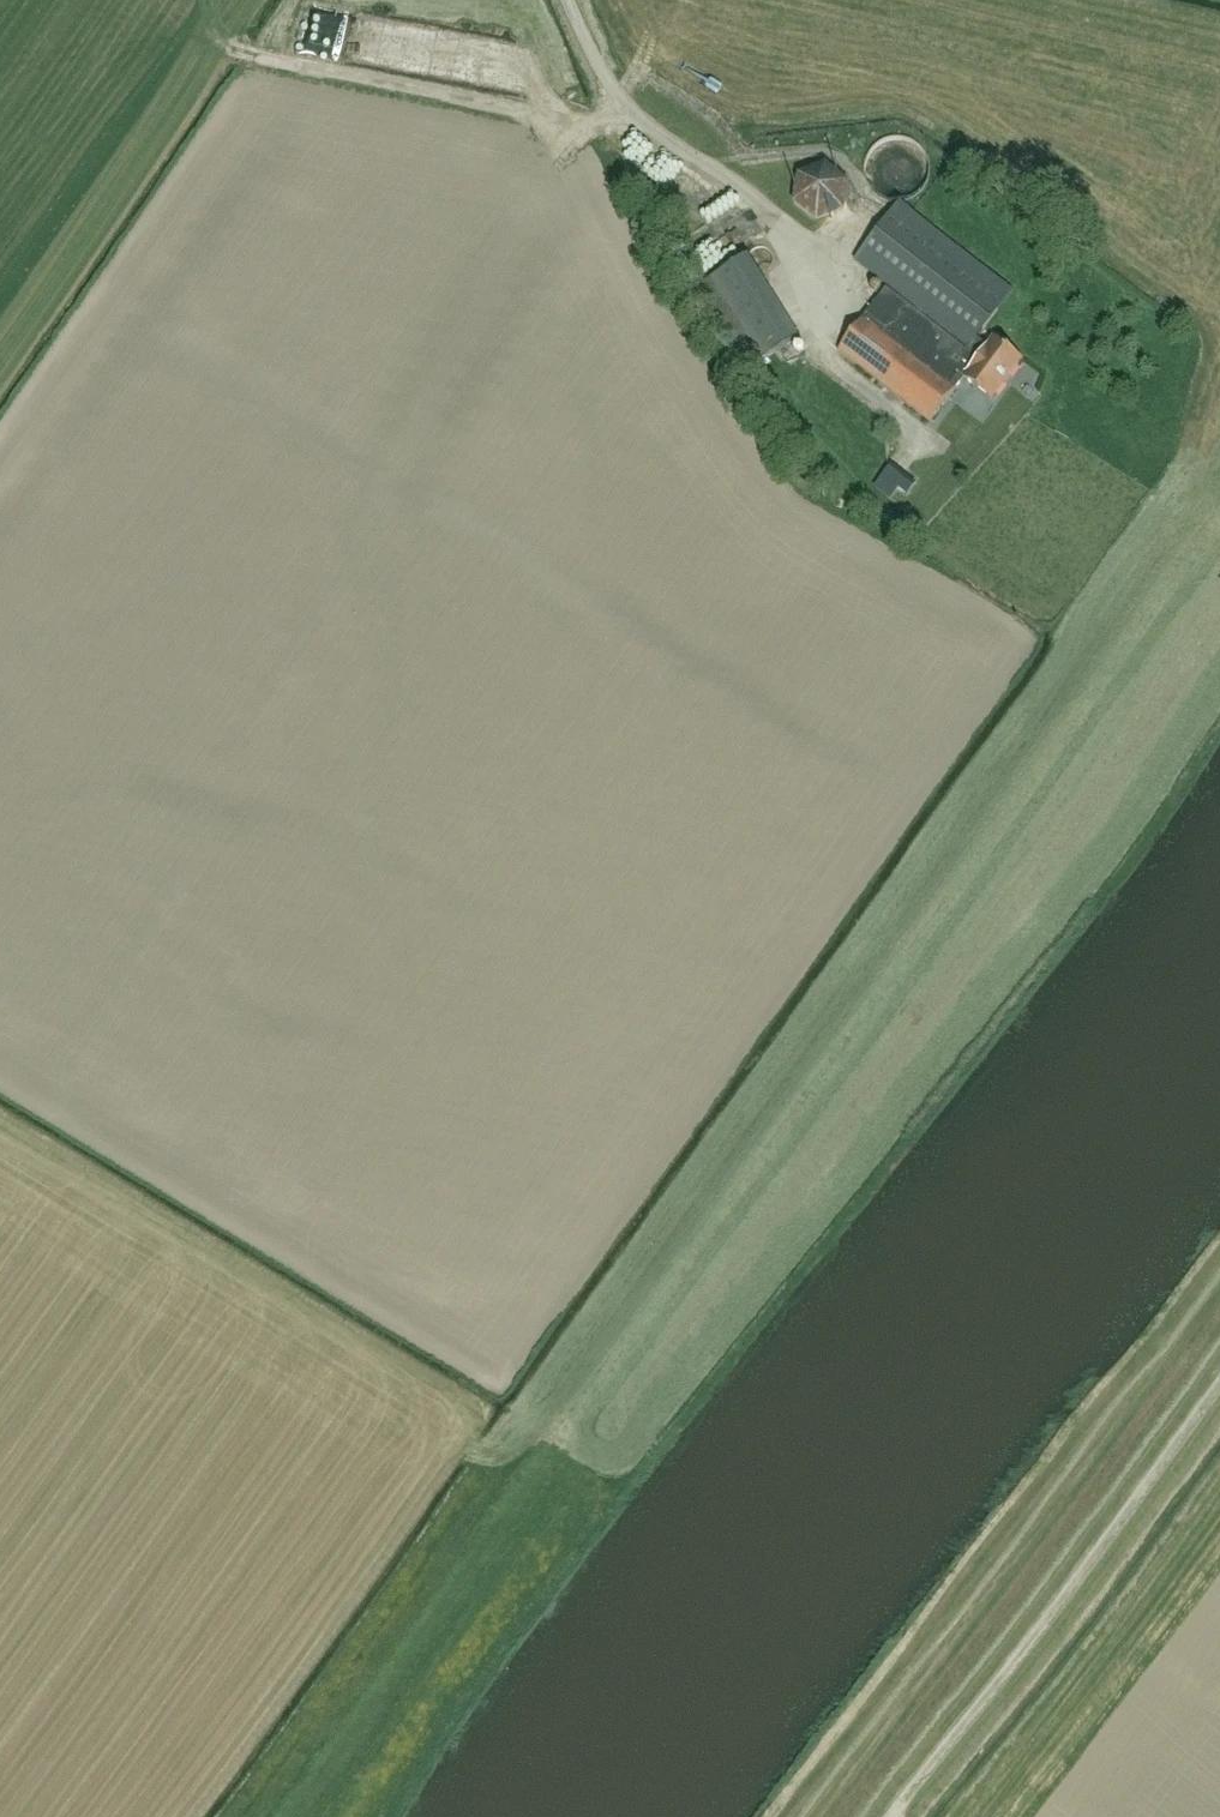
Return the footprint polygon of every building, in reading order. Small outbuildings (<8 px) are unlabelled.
[(385,41),(383,52),(418,59),(419,57),(440,61),(447,26),(379,12),(374,39),(385,41)] [(854,207),(848,180),(815,187),(821,215),(854,207)] [(837,350),(930,422),(964,378),(991,399),(1021,360),(993,339),(987,346),(975,338),(1012,290),(899,203),(855,260),(915,306),(913,309),(886,288),(837,350)] [(692,230),(701,258),(714,254),(706,226),(692,230)] [(748,255),(711,278),(694,289),(746,370),(799,337),(748,255)] [(892,464),(874,487),(888,498),(896,488),(904,495),(915,482),(892,464)]
